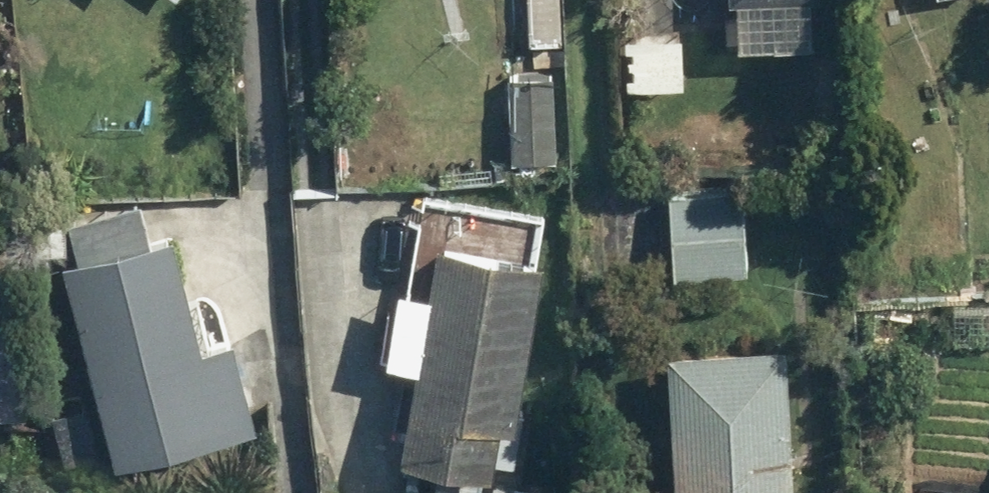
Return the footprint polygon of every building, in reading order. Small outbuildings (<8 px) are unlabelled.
[(168,13),(178,0),(152,0),(168,13)] [(804,0),(723,0),(724,48),(806,46),(804,0)] [(675,35),(621,35),(620,94),(674,94),(675,35)] [(552,75),(503,76),(505,168),(554,167),(552,75)] [(739,190),(660,189),(659,277),(738,278),(739,190)] [(429,247),(393,463),(450,472),(447,492),(478,492),(483,458),(514,463),(523,412),(502,408),(533,221),(419,202),(412,245),(429,247)] [(136,205),(44,226),(100,467),(252,432),(221,298),(184,307),(168,237),(144,242),(136,205)] [(19,416),(21,334),(0,333),(0,416),(19,416)] [(657,349),(662,492),(787,492),(781,344),(657,349)]
